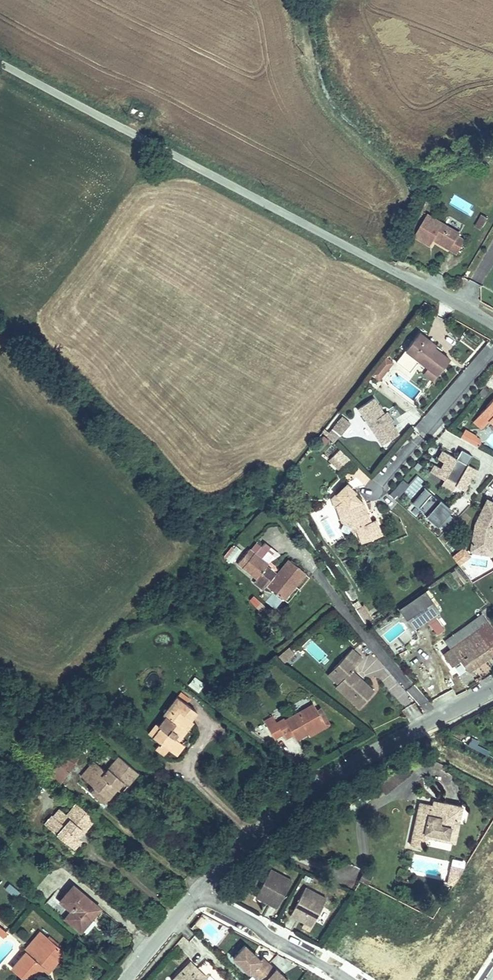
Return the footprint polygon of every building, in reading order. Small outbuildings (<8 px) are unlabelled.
[(482,229),(487,217),(481,214),(475,226),(482,229)] [(413,215),(400,237),(417,246),(420,241),(422,237),(439,248),(437,251),(444,255),(451,241),(445,238),(446,235),(413,215)] [(422,237),(420,241),(437,251),(439,248),(422,237)] [(415,344),(408,338),(384,369),(398,380),(408,368),(417,374),(427,382),(439,366),(423,353),(421,355),(412,349),(415,344)] [(421,355),(423,353),(425,351),(415,344),(412,349),(421,355)] [(423,387),(427,382),(417,374),(413,379),(423,387)] [(399,434),(374,396),(356,408),(380,446),(399,434)] [(479,397),(455,425),(465,435),(472,427),(492,445),(492,444),(492,404),(489,401),(487,404),(479,397)] [(334,444),(350,423),(339,414),(322,435),(334,444)] [(449,435),(444,442),(454,449),(459,442),(449,435)] [(326,459),(336,472),(349,460),(338,448),(326,459)] [(468,465),(471,456),(462,452),(459,461),(468,465)] [(466,478),(456,473),(461,464),(450,458),(445,467),(432,459),(427,467),(433,471),(430,477),(424,473),(420,480),(434,488),(435,486),(446,492),(445,494),(454,499),(466,478)] [(387,504),(397,492),(392,488),(378,503),(382,506),(385,502),(387,504)] [(351,513),(339,504),(343,500),(333,491),(322,503),(327,507),(337,516),(326,527),(344,539),(351,556),(371,548),(364,531),(359,533),(356,534),(352,524),(355,523),(351,513)] [(408,514),(420,501),(415,496),(402,509),(408,514)] [(442,525),(437,521),(433,517),(435,515),(420,501),(408,514),(416,521),(414,523),(425,533),(427,531),(432,536),(442,525)] [(321,514),(326,527),(337,516),(327,507),(321,514)] [(492,516),(473,507),(461,531),(458,551),(476,554),(478,540),(480,537),(482,537),(492,516)] [(484,538),(482,537),(480,537),(478,540),(476,554),(458,551),(457,557),(479,561),(484,538)] [(290,570),(273,557),(264,569),(261,572),(249,563),(252,560),(241,549),(231,562),(242,572),(238,577),(250,587),(254,582),(269,594),(277,583),(279,585),(290,570)] [(264,569),(252,560),(249,563),(261,572),(264,569)] [(277,583),(269,594),(271,596),(279,585),(277,583)] [(407,599),(384,615),(398,633),(420,616),(407,599)] [(364,605),(356,610),(363,624),(372,619),(364,605)] [(347,612),(340,616),(348,631),(355,627),(347,612)] [(451,675),(486,650),(465,620),(428,646),(435,656),(427,662),(436,674),(446,668),(451,675)] [(405,691),(414,684),(374,638),(365,646),(387,672),(379,679),(406,709),(414,702),(405,691)] [(275,648),(262,654),(266,662),(279,656),(275,648)] [(342,708),(358,690),(347,681),(345,683),(334,673),(336,671),(347,659),(335,648),(318,667),(328,676),(322,682),(318,686),(342,708)] [(413,655),(421,669),(426,666),(418,653),(413,655)] [(312,673),(322,682),(328,676),(318,667),(312,673)] [(347,681),(336,671),(334,673),(345,683),(347,681)] [(187,686),(198,693),(204,684),(193,676),(187,686)] [(437,677),(431,681),(437,692),(444,689),(437,677)] [(283,683),(280,692),(290,695),(292,686),(283,683)] [(153,749),(157,752),(164,743),(159,739),(172,724),(181,712),(161,697),(146,715),(150,718),(143,727),(139,724),(132,733),(143,742),(137,749),(147,756),(153,749)] [(293,735),(309,726),(302,714),(298,707),(269,722),(267,720),(260,724),(257,719),(248,723),(252,732),(256,739),(265,734),(270,743),(277,739),(279,742),(293,735)] [(309,726),(293,735),(295,739),(316,728),(307,711),(302,714),(309,726)] [(159,739),(164,743),(177,727),(172,724),(159,739)] [(164,743),(157,752),(166,760),(174,751),(164,743)] [(42,773),(34,783),(43,790),(56,774),(52,771),(60,763),(54,758),(52,761),(42,773)] [(78,787),(96,801),(107,786),(116,792),(127,778),(103,758),(89,775),(77,765),(66,778),(78,787)] [(42,773),(52,761),(49,759),(39,771),(42,773)] [(435,775),(426,770),(424,774),(433,779),(435,775)] [(418,801),(432,805),(433,800),(419,796),(418,801)] [(63,806),(60,810),(79,826),(83,821),(63,806)] [(44,817),(41,821),(64,843),(79,826),(60,810),(50,821),(44,817)] [(424,810),(422,816),(431,818),(433,812),(424,810)] [(410,813),(399,854),(410,857),(411,854),(414,842),(438,849),(442,832),(446,833),(451,817),(433,812),(431,818),(422,816),(410,813)] [(64,843),(41,821),(33,830),(61,855),(69,846),(64,843)] [(440,856),(446,833),(442,832),(438,849),(414,842),(411,854),(415,856),(417,850),(440,856)] [(266,915),(280,887),(258,876),(247,899),(255,904),(256,901),(262,904),(258,911),(266,915)] [(435,895),(441,895),(450,881),(438,878),(435,895)] [(3,889),(15,898),(20,891),(8,883),(3,889)] [(92,910),(66,888),(53,904),(67,916),(62,923),(72,932),(92,910)] [(303,928),(315,905),(293,894),(279,922),(287,926),(290,919),(296,922),(295,924),(303,928)] [(258,911),(262,904),(256,901),(255,904),(247,899),(244,904),(252,908),(258,911)] [(303,928),(295,924),(296,922),(290,919),(287,926),(301,933),(303,928)] [(34,972),(39,965),(41,967),(52,953),(30,935),(17,951),(14,955),(18,958),(6,972),(15,979),(27,979),(34,972)] [(39,965),(34,972),(40,976),(56,956),(52,953),(41,967),(39,965)] [(234,979),(271,979),(251,957),(229,975),(234,979)] [(181,969),(170,979),(193,979),(181,969)]
